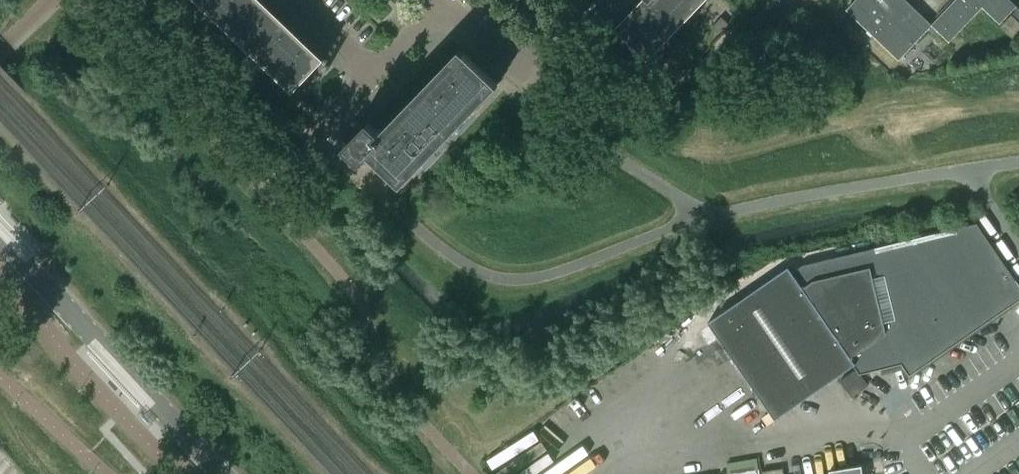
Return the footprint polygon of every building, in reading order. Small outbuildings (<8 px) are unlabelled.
[(293,92),(322,62),(324,60),(262,0),(197,0),(293,92)] [(614,30),(618,33),(647,61),(706,0),(643,0),(614,30)] [(847,10),(898,59),(931,24),(906,0),(857,0),(847,10)] [(932,25),(949,41),(982,6),(999,23),(1015,6),(1008,0),(956,0),(932,25)] [(728,24),(721,18),(711,28),(718,35),(728,24)] [(465,54),(461,50),(381,133),(370,122),(362,131),(356,125),(351,130),(347,134),(353,140),(345,148),(362,164),(370,155),(400,184),(401,185),(403,186),(499,86),(497,85),(492,80),(465,54)] [(877,247),(801,265),(791,272),(788,266),(707,323),(775,420),(855,365),(860,373),(881,369),(882,371),(898,367),(897,365),(902,363),(910,375),(969,334),(1018,300),(1018,285),(977,223),(877,247)] [(862,465),(829,471),(830,473),(863,473),(862,465)]
